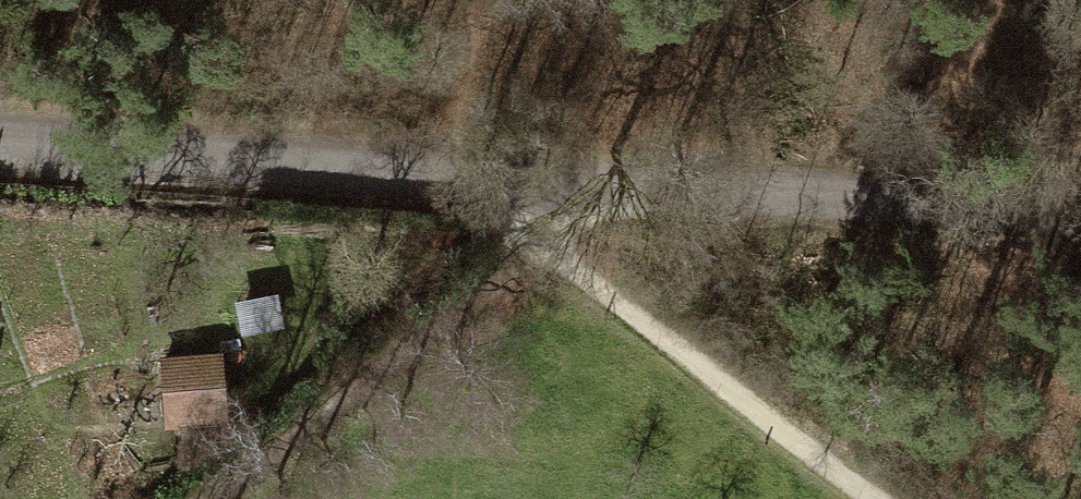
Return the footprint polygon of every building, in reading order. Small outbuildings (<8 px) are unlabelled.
[(245,295),(252,324),(292,314),(285,286),(245,295)] [(170,357),(174,413),(242,408),(238,352),(170,357)]
